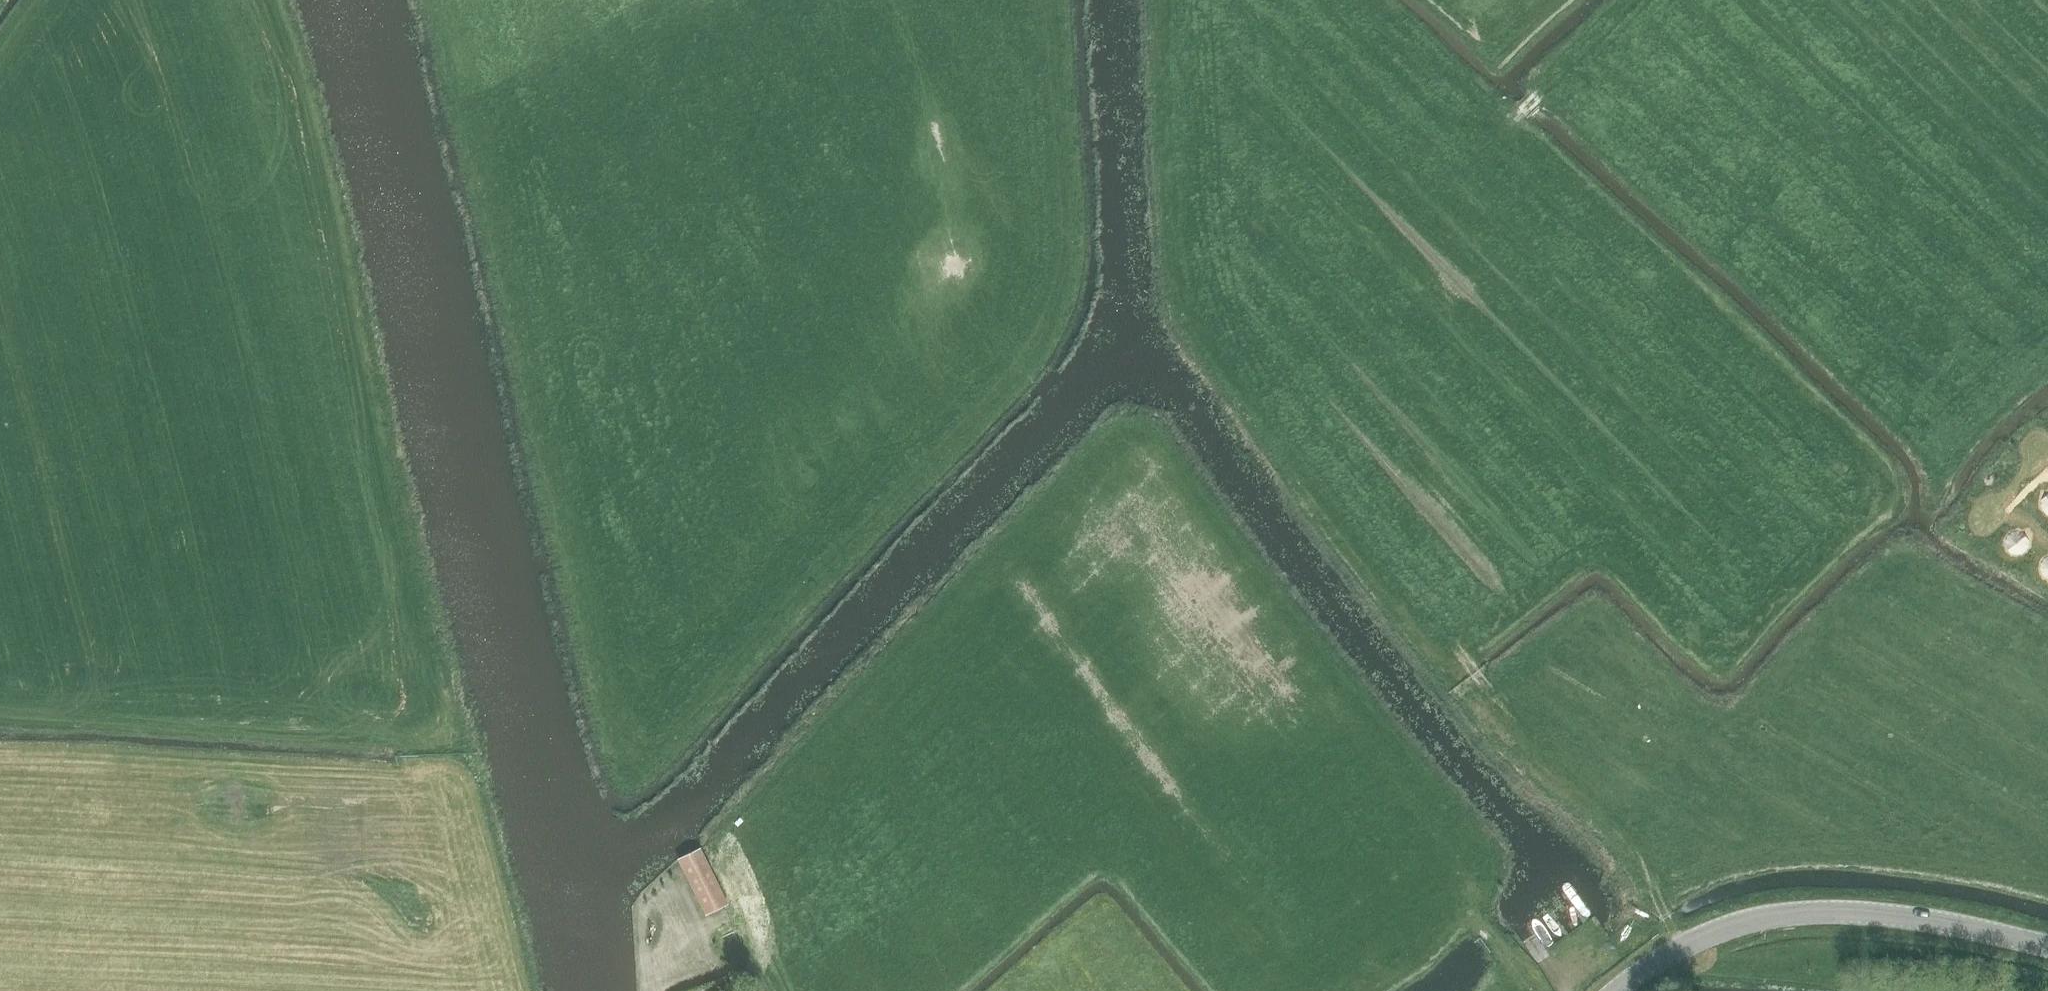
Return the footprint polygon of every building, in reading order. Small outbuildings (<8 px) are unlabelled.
[(700,848),(679,859),(706,914),(727,904),(700,848)]
